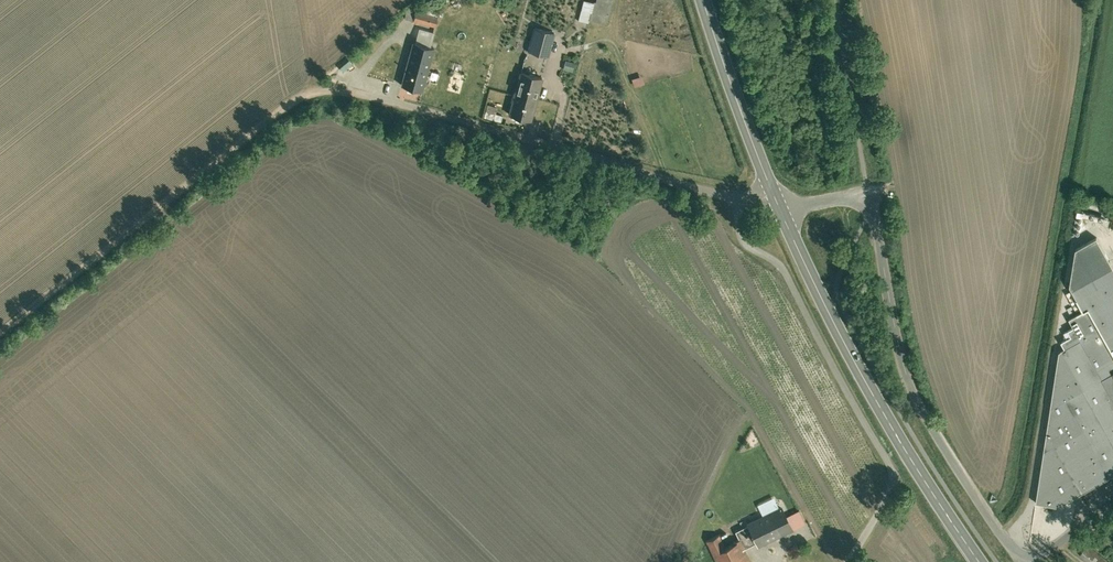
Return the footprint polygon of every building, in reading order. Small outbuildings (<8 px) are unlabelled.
[(398,78),(421,85),(434,41),(429,39),(439,4),(425,0),(418,0),(417,5),(414,4),(411,15),(416,16),(398,78)] [(577,14),(587,17),(588,14),(603,18),(607,2),(598,0),(580,0),(577,14)] [(548,50),(553,26),(531,21),(528,33),(526,45),(548,50)] [(380,87),(385,74),(377,71),(372,83),(380,87)] [(530,120),(542,77),(522,71),(510,114),(530,120)] [(491,117),(494,106),(486,104),(484,116),(491,117)] [(1077,281),(1112,261),(1112,251),(1101,230),(1080,241),(1076,277),(1077,281)] [(1069,357),(1063,360),(1079,387),(1066,394),(1073,408),(1054,419),(1063,434),(1055,439),(1082,487),(1112,470),(1112,261),(1077,281),(1072,284),(1085,305),(1071,313),(1075,321),(1071,324),(1075,330),(1063,337),(1067,343),(1063,345),(1070,357),(1069,357)] [(738,533),(744,544),(755,537),(757,541),(793,524),(780,499),(745,516),(747,520),(735,526),(738,533)] [(704,536),(718,561),(753,561),(744,544),(738,533),(724,540),(718,529),(704,536)] [(1090,554),(1100,561),(1112,561),(1112,555),(1099,543),(1090,554)]
